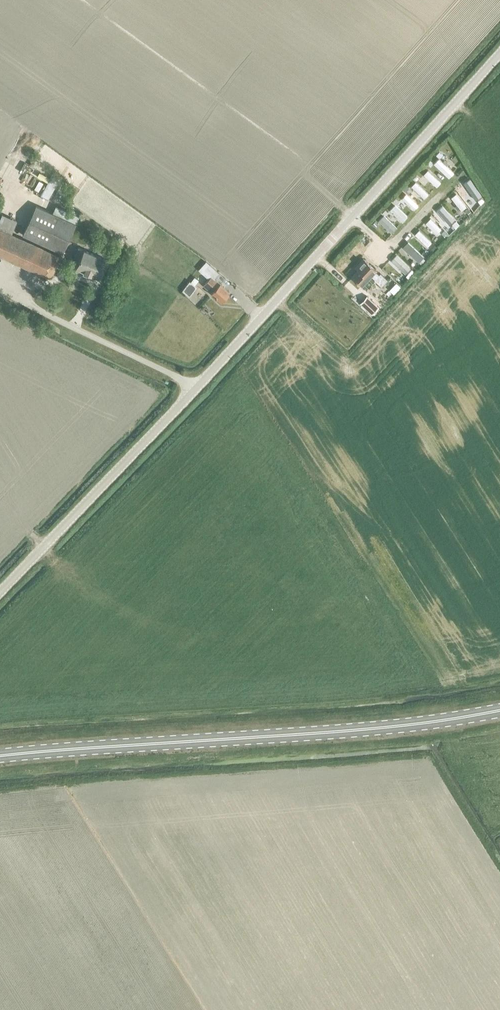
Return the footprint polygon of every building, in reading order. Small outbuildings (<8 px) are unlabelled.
[(433,163),(449,177),(454,172),(446,165),(448,163),(444,160),(442,162),(438,158),(433,163)] [(19,183),(41,195),(50,178),(28,166),(19,183)] [(441,182),(427,170),(423,174),(436,187),(441,182)] [(480,196),(470,181),(465,185),(475,199),(480,196)] [(429,194),(417,182),(412,186),(424,199),(429,194)] [(466,206),(456,193),(451,197),(456,205),(454,206),(457,209),(459,208),(461,210),(466,206)] [(418,205),(406,194),(402,198),(414,210),(418,205)] [(22,235),(62,253),(76,224),(36,205),(22,235)] [(406,217),(394,205),(390,210),(402,222),(406,217)] [(452,216),(442,206),(438,210),(444,217),(442,218),(445,221),(447,220),(448,221),(452,216)] [(51,278),(61,256),(12,234),(17,221),(2,214),(0,219),(0,255),(51,278)] [(441,229),(430,218),(425,223),(431,229),(430,231),(431,232),(433,230),(436,234),(441,229)] [(431,242),(419,230),(415,234),(427,246),(431,242)] [(418,252),(408,242),(404,246),(414,256),(418,252)] [(84,249),(83,250),(78,247),(74,256),(79,259),(76,267),(99,278),(107,260),(84,249)] [(409,267),(396,255),(391,260),(400,268),(398,270),(401,273),(403,271),(404,272),(409,267)] [(351,277),(361,286),(376,270),(364,259),(355,268),(358,270),(351,277)] [(383,286),(386,289),(392,284),(378,270),(375,273),(380,278),(374,284),(380,289),(383,286)] [(209,289),(223,301),(229,294),(228,293),(229,291),(217,280),(211,276),(204,284),(209,289)] [(379,309),(365,296),(361,300),(375,313),(379,309)]
